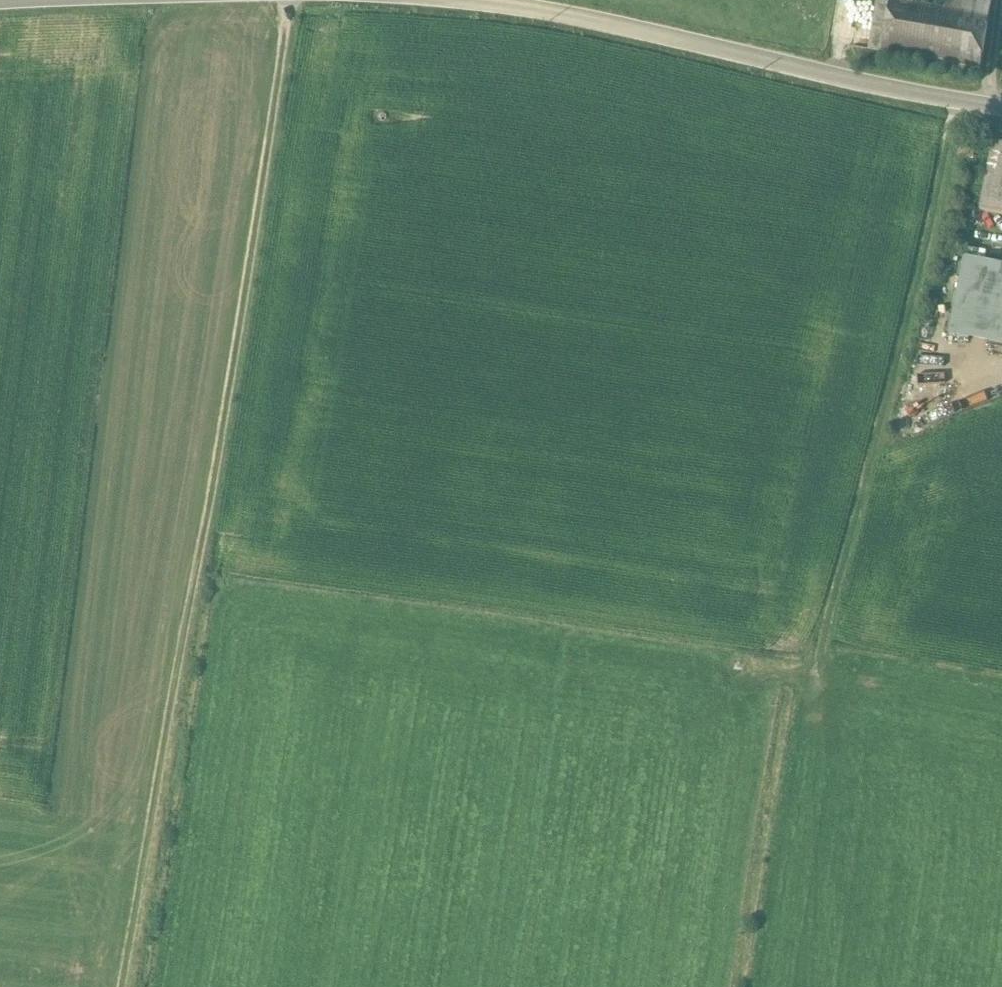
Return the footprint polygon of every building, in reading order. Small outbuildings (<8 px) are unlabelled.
[(985,69),(993,0),(956,0),(954,16),(970,18),(965,66),(985,69)] [(881,57),(965,66),(970,18),(954,16),(910,11),(909,24),(885,21),(881,57)] [(980,210),(1001,214),(1001,143),(993,142),(980,210)] [(963,255),(948,333),(1001,344),(1001,263),(963,255)]
